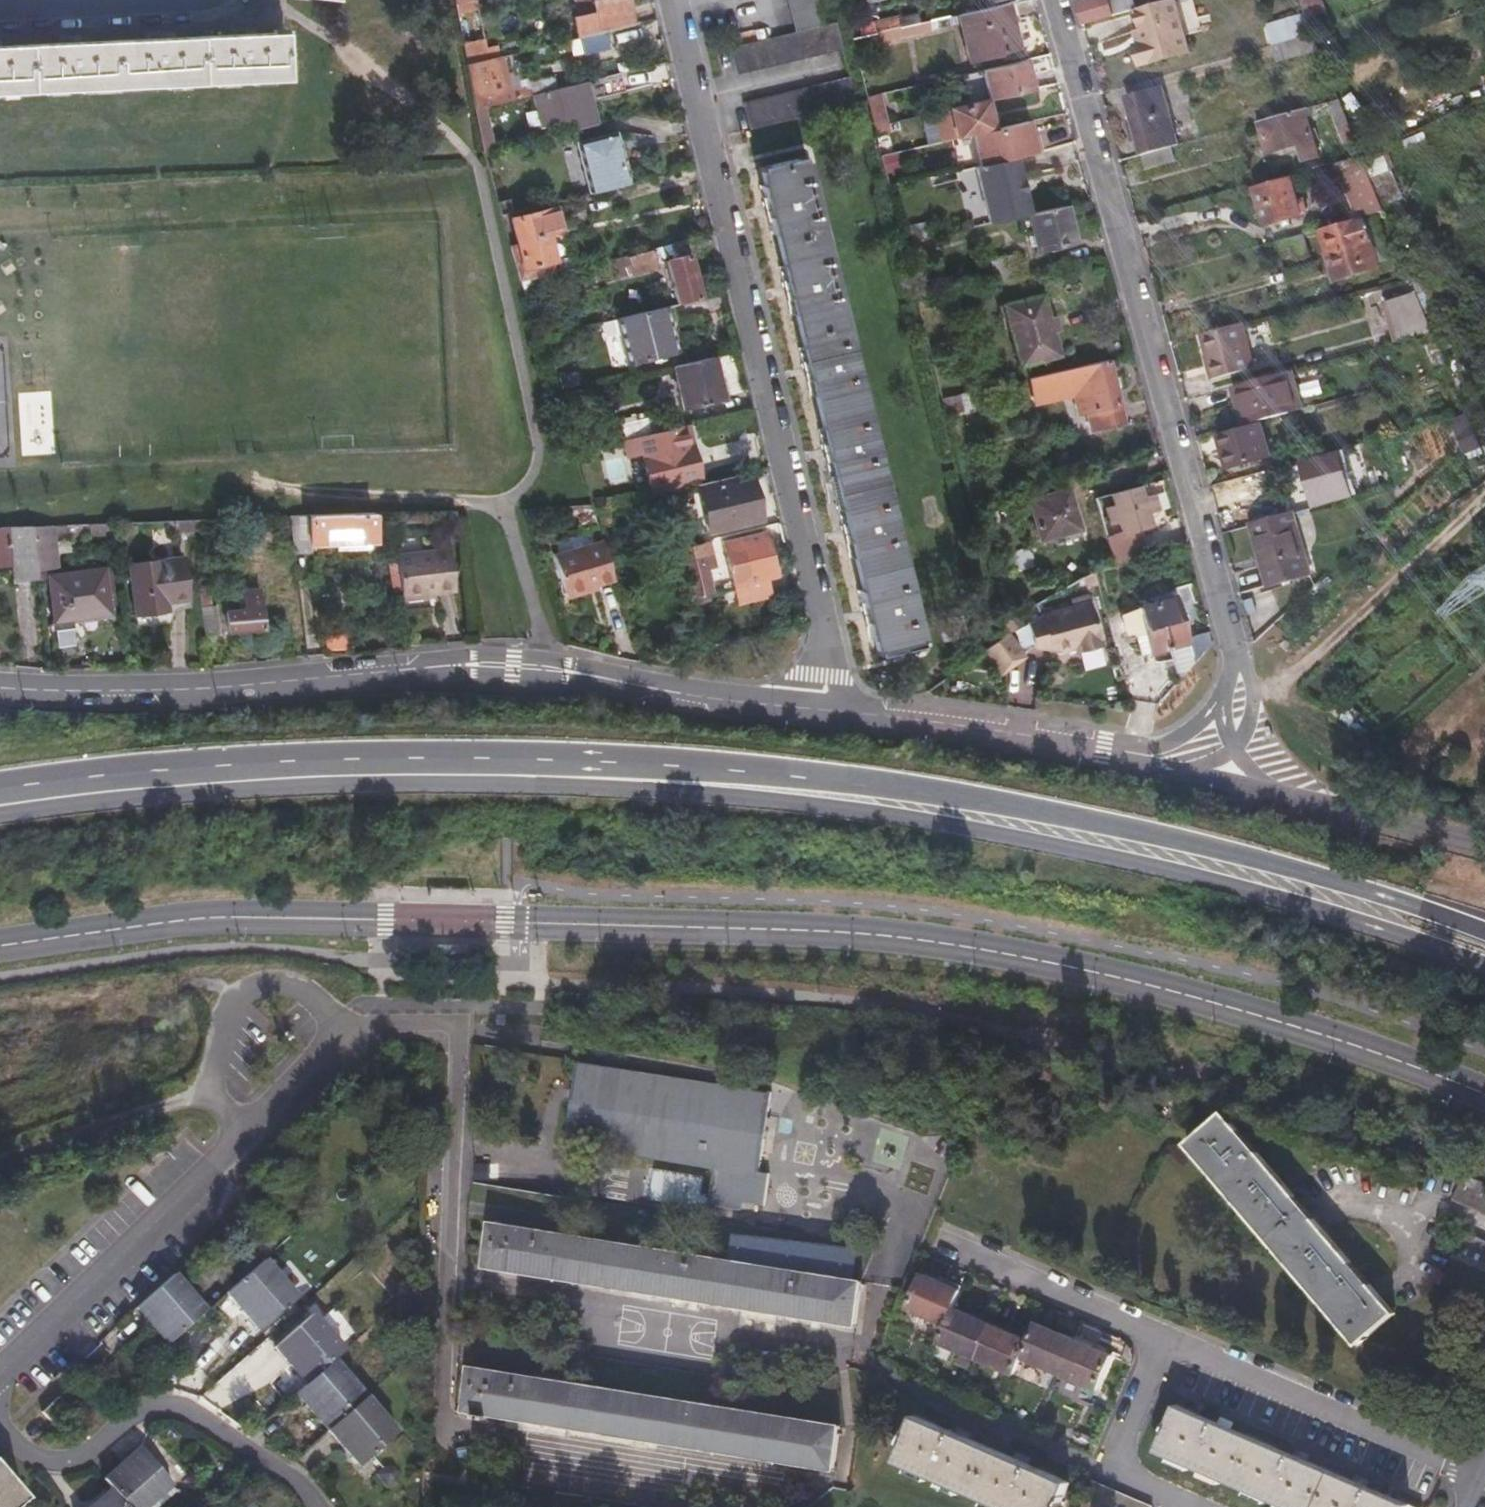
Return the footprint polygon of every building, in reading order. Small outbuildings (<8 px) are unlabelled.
[(581,41),(634,28),(633,24),(627,0),(593,0),(597,15),(576,20),(581,41)] [(633,24),(638,23),(633,0),(627,0),(633,24)] [(797,37),(731,52),(738,79),(839,54),(833,28),(823,30),(816,0),(788,0),(797,37)] [(1006,0),(972,0),(975,14),(994,9),(993,3),(1006,0)] [(1078,5),(1084,26),(1137,13),(1134,0),(1098,0),(1078,5)] [(1325,0),(1315,0),(1302,6),(1310,26),(1315,38),(1336,30),(1325,0)] [(1180,2),(1139,12),(1143,30),(1147,45),(1141,46),(1147,66),(1193,54),(1180,2)] [(460,8),(462,17),(475,14),(474,5),(460,8)] [(1022,49),(1012,5),(994,9),(975,14),(961,17),(972,61),(1022,49)] [(894,19),(898,33),(923,26),(919,13),(894,19)] [(462,17),(467,46),(481,43),(475,14),(462,17)] [(876,23),(880,37),(898,33),(894,19),(876,23)] [(898,33),(880,37),(882,44),(934,32),(932,24),(923,26),(898,33)] [(1275,48),(1288,45),(1283,26),(1267,30),(1271,49),(1275,48)] [(1315,38),(1310,26),(1294,31),(1298,42),(1315,38)] [(1138,32),(1141,46),(1147,45),(1143,30),(1138,32)] [(290,82),(287,38),(234,40),(147,45),(63,49),(0,52),(0,97),(290,82)] [(1315,38),(1298,42),(1288,45),(1275,48),(1280,65),(1322,54),(1315,38)] [(467,46),(471,68),(485,65),(481,43),(467,46)] [(471,68),(479,110),(491,108),(487,81),(508,75),(505,60),(485,65),(471,68)] [(1027,62),(983,73),(991,103),(1035,92),(1027,62)] [(625,95),(621,77),(593,84),(597,102),(625,95)] [(847,84),(744,108),(751,134),(853,110),(847,84)] [(577,122),(580,133),(599,128),(589,85),(536,97),(545,129),(577,122)] [(501,101),(502,105),(535,97),(533,88),(510,94),(511,98),(501,101)] [(1128,100),(1144,156),(1179,147),(1163,91),(1128,100)] [(889,127),(882,97),(867,101),(874,131),(889,127)] [(990,103),(950,113),(953,129),(959,128),(962,139),(994,131),(992,123),(995,122),(990,103)] [(1358,143),(1342,104),(1332,107),(1348,147),(1358,143)] [(479,110),(488,156),(497,154),(491,108),(479,110)] [(1324,161),(1311,112),(1264,124),(1273,156),(1306,149),(1310,164),(1324,161)] [(974,138),(982,168),(1017,160),(1042,154),(1037,137),(1032,138),(1029,125),(974,138)] [(889,127),(874,131),(876,140),(891,136),(889,127)] [(578,147),(590,198),(632,187),(619,137),(578,147)] [(1179,147),(1144,156),(1147,167),(1182,157),(1179,147)] [(1390,153),(1366,163),(1374,181),(1398,172),(1390,153)] [(1017,160),(982,168),(995,226),(1030,217),(1017,160)] [(1387,217),(1365,160),(1339,167),(1363,223),(1387,217)] [(803,163),(761,173),(879,656),(922,644),(803,163)] [(1390,177),(1375,183),(1387,209),(1406,202),(1401,189),(1398,189),(1394,179),(1391,180),(1390,177)] [(1292,189),(1259,197),(1268,231),(1302,223),(1301,221),(1306,219),(1303,209),(1298,210),(1292,189)] [(1080,244),(1071,208),(1030,218),(1039,255),(1080,244)] [(526,247),(516,249),(527,284),(528,283),(552,277),(562,275),(553,236),(569,232),(563,211),(520,221),(526,247)] [(911,228),(914,245),(935,240),(931,224),(911,228)] [(1351,230),(1349,227),(1328,233),(1335,258),(1353,253),(1359,271),(1377,266),(1366,226),(1351,230)] [(1306,238),(1278,246),(1280,255),(1296,251),(1308,248),(1306,238)] [(914,245),(903,248),(906,259),(938,251),(935,240),(914,245)] [(664,250),(678,307),(701,301),(687,244),(664,250)] [(1308,248),(1296,251),(1299,263),(1311,260),(1308,248)] [(654,252),(616,262),(622,281),(659,272),(654,252)] [(552,277),(528,283),(534,304),(558,296),(552,277)] [(1043,297),(1005,307),(1022,369),(1060,358),(1053,333),(1059,332),(1054,315),(1049,316),(1043,297)] [(1435,335),(1429,319),(1420,297),(1388,307),(1399,344),(1435,335)] [(668,309),(619,321),(629,367),(679,356),(668,309)] [(1251,369),(1239,324),(1201,334),(1206,355),(1210,355),(1212,364),(1207,365),(1210,379),(1251,369)] [(1449,368),(1445,360),(1439,343),(1426,348),(1430,356),(1425,358),(1432,375),(1449,368)] [(716,358),(675,368),(687,413),(727,403),(716,358)] [(1127,422),(1110,361),(1031,381),(1037,405),(1075,396),(1081,414),(1090,412),(1095,430),(1127,422)] [(1306,409),(1297,371),(1235,387),(1244,426),(1306,409)] [(1471,377),(1459,382),(1464,394),(1476,389),(1471,377)] [(1463,460),(1482,452),(1468,417),(1449,423),(1463,460)] [(618,428),(622,444),(647,437),(643,422),(618,428)] [(1262,425),(1221,436),(1226,455),(1231,453),(1236,467),(1271,458),(1262,425)] [(691,477),(679,429),(647,437),(622,444),(626,459),(640,456),(649,488),(691,477)] [(1337,457),(1305,466),(1316,507),(1354,497),(1347,472),(1341,473),(1337,457)] [(691,477),(649,488),(652,498),(693,488),(691,477)] [(719,484),(718,482),(697,487),(710,535),(764,522),(752,477),(719,484)] [(1106,537),(1113,566),(1144,554),(1137,529),(1154,524),(1150,511),(1159,509),(1155,494),(1146,497),(1143,484),(1111,493),(1115,506),(1107,508),(1111,523),(1119,521),(1122,533),(1106,537)] [(1068,489),(1030,500),(1041,540),(1054,537),(1056,544),(1072,539),(1070,532),(1079,529),(1068,489)] [(530,509),(534,522),(600,516),(598,510),(597,506),(530,509)] [(295,518),(300,551),(318,550),(318,546),(379,543),(378,515),(295,518)] [(1291,515),(1254,525),(1271,584),(1313,572),(1308,552),(1302,553),(1291,515)] [(196,522),(184,523),(185,534),(197,534),(196,522)] [(101,538),(118,538),(116,525),(101,526),(101,538)] [(38,540),(42,571),(61,569),(56,527),(37,528),(38,540)] [(21,540),(38,540),(37,528),(20,529),(21,540)] [(43,581),(42,571),(38,540),(21,540),(20,529),(0,530),(0,546),(10,546),(12,572),(21,572),(24,584),(43,581)] [(767,536),(728,545),(739,588),(768,580),(777,578),(767,536)] [(600,587),(621,581),(617,569),(608,541),(559,555),(571,595),(600,587)] [(686,553),(699,600),(725,592),(713,544),(686,553)] [(12,572),(10,546),(0,546),(0,572),(12,572)] [(402,558),(408,599),(459,592),(453,551),(402,558)] [(186,560),(134,568),(142,619),(174,614),(173,606),(193,602),(186,560)] [(108,570),(55,579),(68,648),(85,645),(82,628),(123,621),(118,594),(112,595),(108,570)] [(1093,575),(1081,582),(1085,593),(1097,589),(1093,575)] [(768,580),(739,588),(743,602),(772,595),(768,580)] [(602,592),(600,587),(571,595),(573,600),(602,592)] [(225,604),(243,606),(244,589),(226,588),(225,604)] [(269,593),(254,594),(256,613),(235,615),(237,635),(272,632),(269,593)] [(1177,596),(1123,611),(1128,631),(1147,627),(1153,650),(1190,641),(1177,596)] [(1028,623),(1032,648),(1058,652),(1074,647),(1075,651),(1100,644),(1089,600),(1041,615),(1028,623)] [(208,610),(212,639),(225,638),(221,608),(208,610)] [(960,617),(941,622),(945,638),(964,633),(960,617)] [(1027,658),(1010,634),(1006,636),(985,651),(1003,676),(1027,658)] [(1354,714),(1355,711),(1339,700),(1329,712),(1343,722),(1350,726),(1354,731),(1358,724),(1354,721),(1357,717),(1354,714)] [(742,1218),(744,1210),(766,1213),(766,1210),(767,1210),(771,1182),(760,1179),(772,1103),(581,1072),(569,1148),(715,1172),(711,1197),(701,1195),(703,1181),(655,1173),(650,1204),(698,1212),(700,1205),(709,1207),(709,1209),(711,1209),(710,1212),(742,1218)] [(1223,1115),(1186,1146),(1359,1352),(1395,1321),(1223,1115)] [(1440,1196),(1467,1208),(1479,1184),(1451,1171),(1440,1196)] [(1467,1208),(1484,1216),(1484,1186),(1479,1184),(1467,1208)] [(856,1331),(864,1283),(849,1281),(853,1256),(729,1237),(726,1262),(492,1225),(484,1271),(856,1331)] [(1456,1232),(1444,1257),(1484,1275),(1484,1245),(1456,1232)] [(291,1300),(253,1261),(218,1297),(253,1334),(291,1300)] [(961,1293),(922,1276),(909,1309),(945,1327),(939,1343),(1013,1375),(1021,1360),(1096,1393),(1111,1360),(1035,1327),(1028,1342),(954,1309),(961,1293)] [(205,1315),(175,1280),(139,1311),(170,1346),(205,1315)] [(304,1382),(331,1359),(341,1349),(309,1312),(272,1344),(304,1382)] [(363,1396),(331,1359),(304,1382),(293,1391),(326,1429),(363,1396)] [(833,1476),(840,1430),(469,1370),(461,1417),(833,1476)] [(394,1432),(363,1396),(326,1429),(357,1464),(394,1432)] [(1176,1408),(1156,1454),(1276,1506),(1397,1506),(1176,1408)] [(915,1416),(894,1461),(995,1506),(1058,1506),(1068,1485),(915,1416)] [(114,1490),(129,1506),(150,1506),(174,1487),(142,1450),(106,1481),(114,1490)] [(1091,1484),(1080,1506),(1144,1506),(1091,1484)] [(114,1490),(95,1506),(129,1506),(114,1490)]
